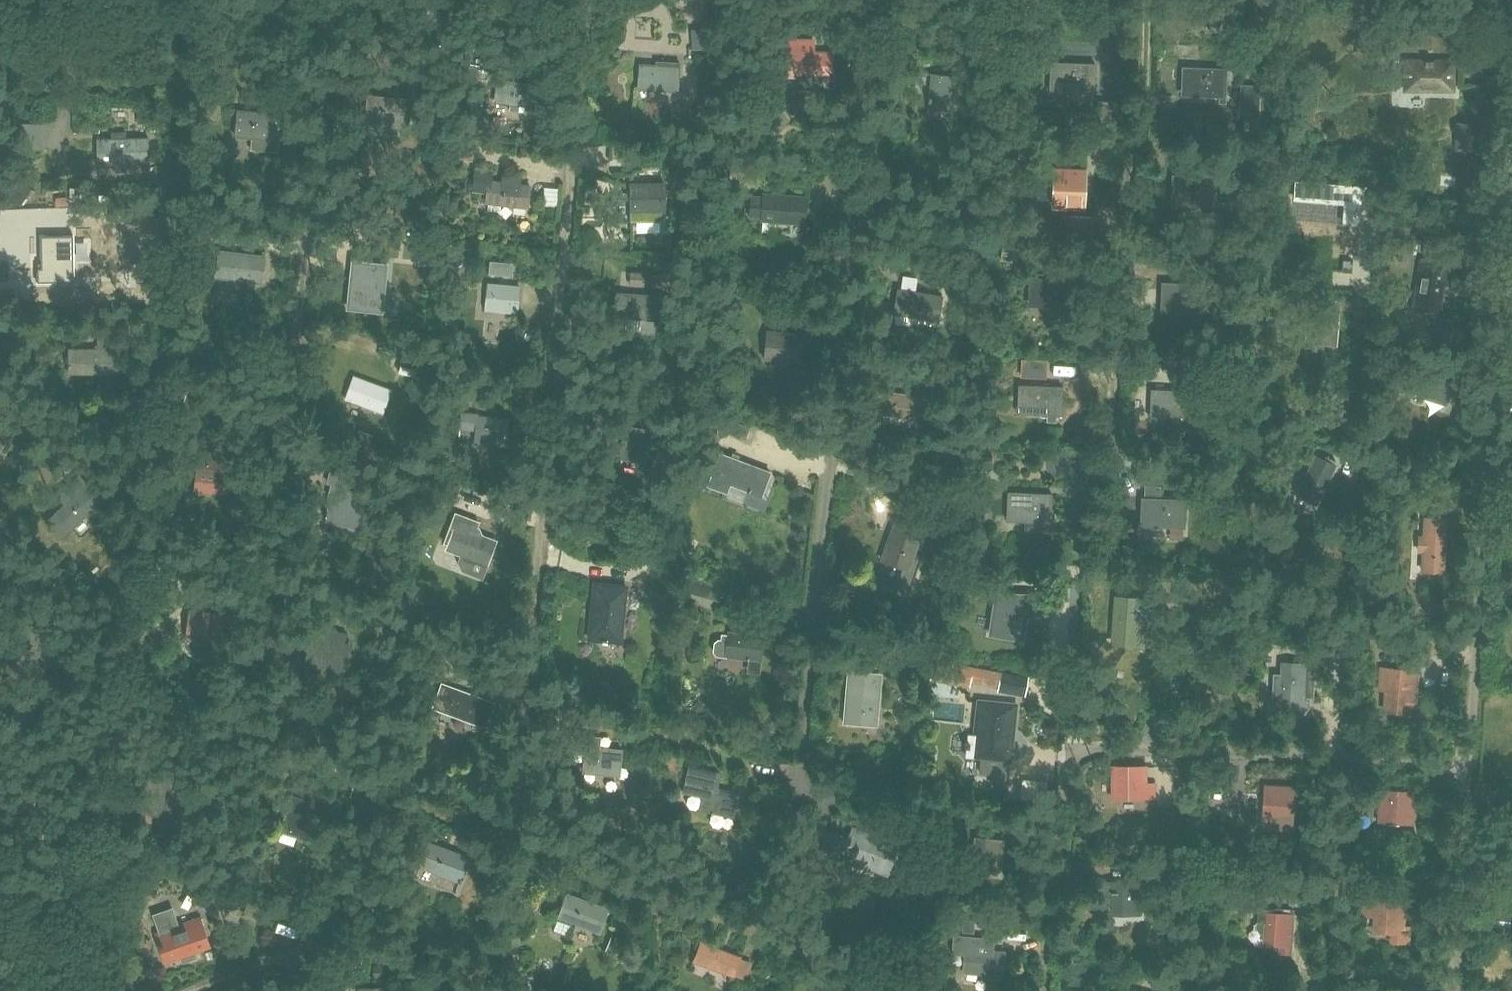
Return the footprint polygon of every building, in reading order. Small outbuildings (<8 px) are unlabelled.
[(789,39),(789,75),(797,76),(797,88),(820,88),(820,79),(830,80),(830,76),(833,76),(833,52),(811,52),(811,48),(814,48),(814,40),(789,39)] [(1406,82),(1406,84),(1407,84),(1407,88),(1452,89),(1452,62),(1434,62),(1434,60),(1425,60),(1425,62),(1407,62),(1407,66),(1406,66),(1406,67),(1407,67),(1407,82),(1406,82)] [(640,64),(638,88),(679,91),(680,66),(680,63),(657,61),(657,65),(640,64)] [(1053,62),(1053,63),(1055,63),(1060,90),(1071,90),(1071,99),(1094,100),(1095,64),(1053,62)] [(457,65),(455,81),(467,82),(469,66),(457,65)] [(1185,67),(1185,68),(1187,68),(1193,95),(1220,96),(1220,103),(1226,103),(1227,69),(1185,67)] [(432,68),(431,84),(443,85),(444,69),(432,68)] [(931,73),(928,108),(962,111),(964,76),(931,73)] [(498,81),(496,101),(511,103),(510,109),(519,110),(520,104),(537,106),(539,85),(498,81)] [(836,95),(836,113),(847,113),(847,95),(836,95)] [(367,96),(365,120),(409,123),(411,100),(367,96)] [(1111,101),(1110,122),(1122,123),(1123,102),(1111,101)] [(238,110),(236,134),(279,138),(281,114),(238,110)] [(1245,112),(1245,133),(1257,133),(1257,113),(1245,112)] [(119,138),(98,138),(98,163),(117,163),(117,161),(121,161),(122,170),(133,170),(133,163),(149,162),(149,137),(126,138),(126,133),(119,133),(119,138)] [(452,140),(450,156),(462,158),(464,142),(452,140)] [(476,170),(473,190),(488,191),(487,202),(528,207),(530,186),(518,185),(519,178),(503,176),(502,183),(490,182),(491,172),(476,170)] [(1043,170),(1043,171),(1044,171),(1050,198),(1050,205),(1083,207),(1084,171),(1043,170)] [(1175,175),(1175,176),(1177,176),(1182,203),(1216,204),(1217,176),(1175,175)] [(1297,180),(1295,198),(1346,202),(1344,222),(1360,223),(1362,185),(1297,180)] [(22,183),(12,199),(21,205),(31,189),(22,183)] [(664,183),(631,183),(632,220),(665,220),(664,183)] [(752,195),(750,217),(751,217),(751,216),(763,217),(762,220),(763,220),(762,231),(775,232),(776,220),(803,222),(803,223),(804,223),(806,196),(805,196),(805,197),(790,196),(790,200),(784,199),(784,195),(764,193),(764,196),(753,196),(753,195),(752,195)] [(201,209),(191,216),(202,233),(212,227),(201,209)] [(1072,226),(1071,236),(1089,237),(1090,218),(1081,217),(1081,227),(1072,226)] [(30,269),(30,284),(66,284),(66,237),(33,237),(33,269),(30,269)] [(1400,248),(1398,260),(1406,261),(1407,249),(1400,248)] [(220,251),(217,276),(242,279),(241,280),(245,281),(245,279),(263,282),(266,257),(220,251)] [(921,256),(918,272),(930,274),(933,258),(921,256)] [(1344,260),(1343,272),(1353,273),(1354,260),(1344,260)] [(354,262),(349,308),(382,311),(386,270),(378,270),(379,264),(354,262)] [(1422,262),(1415,307),(1439,311),(1443,285),(1447,286),(1450,266),(1422,262)] [(502,263),(501,275),(513,276),(514,264),(502,263)] [(1025,265),(1024,290),(1032,290),(1031,305),(1039,306),(1073,307),(1074,279),(1059,278),(1049,278),(1049,266),(1025,265)] [(1080,267),(1059,266),(1059,278),(1074,279),(1074,278),(1080,278),(1080,267)] [(631,272),(630,284),(651,285),(651,273),(631,272)] [(1165,282),(1165,283),(1166,283),(1172,310),(1205,312),(1206,284),(1165,282)] [(489,284),(486,310),(517,313),(520,286),(489,284)] [(898,289),(894,312),(938,319),(942,296),(898,289)] [(0,292),(0,303),(9,303),(8,292),(0,292)] [(616,292),(615,316),(658,320),(660,296),(616,292)] [(1308,312),(1306,343),(1336,345),(1338,315),(1308,312)] [(988,321),(987,333),(997,334),(998,322),(988,321)] [(767,330),(765,359),(800,363),(803,333),(767,330)] [(69,348),(69,373),(120,373),(120,348),(69,348)] [(404,349),(401,361),(420,366),(423,354),(404,349)] [(1045,362),(1021,361),(1020,377),(1044,378),(1045,362)] [(1425,371),(1417,394),(1446,404),(1454,381),(1425,371)] [(354,376),(346,398),(383,411),(391,389),(354,376)] [(1021,385),(1021,386),(1022,386),(1028,413),(1047,414),(1047,421),(1057,422),(1057,414),(1062,414),(1063,386),(1050,386),(1050,384),(1044,383),(1044,386),(1021,385)] [(1152,390),(1151,403),(1158,403),(1161,418),(1173,418),(1172,428),(1195,429),(1196,391),(1154,390),(1152,390)] [(881,391),(878,412),(919,418),(922,398),(881,391)] [(463,413),(461,427),(477,429),(476,442),(507,445),(510,419),(479,416),(479,414),(463,413)] [(14,434),(6,428),(0,436),(0,451),(14,434)] [(1218,430),(1218,442),(1228,442),(1228,430),(1218,430)] [(441,439),(439,451),(455,453),(457,442),(441,439)] [(65,446),(50,447),(51,460),(66,459),(65,446)] [(199,452),(196,480),(230,483),(232,470),(234,470),(235,461),(233,461),(233,455),(199,452)] [(721,453),(709,485),(727,491),(730,484),(730,483),(749,490),(749,492),(750,492),(751,491),(762,495),(771,472),(721,453)] [(1317,455),(1299,492),(1317,501),(1335,464),(1317,455)] [(69,502),(48,521),(62,536),(102,499),(80,475),(61,493),(69,502)] [(327,511),(325,517),(327,518),(327,517),(350,523),(349,526),(364,529),(370,507),(349,501),(356,476),(351,475),(348,488),(332,483),(329,496),(332,497),(328,511),(327,511)] [(1145,486),(1145,497),(1160,498),(1161,486),(1145,486)] [(1011,492),(1011,493),(1012,493),(1018,520),(1028,521),(1028,531),(1051,532),(1051,531),(1047,530),(1047,526),(1051,526),(1051,522),(1052,494),(1011,492)] [(1144,497),(1144,499),(1146,499),(1151,526),(1171,527),(1185,527),(1186,499),(1160,498),(1145,497),(1144,497)] [(930,507),(926,519),(934,522),(938,510),(930,507)] [(456,513),(445,542),(449,544),(447,548),(488,564),(497,541),(482,536),(480,535),(478,530),(476,529),(479,521),(456,513)] [(1425,517),(1422,570),(1443,572),(1446,518),(1425,517)] [(892,533),(882,559),(909,569),(923,528),(897,519),(893,528),(891,533),(892,533)] [(593,599),(589,640),(603,641),(603,644),(607,645),(607,642),(621,643),(627,588),(609,586),(608,595),(606,595),(602,598),(602,600),(593,599)] [(652,586),(649,597),(661,600),(664,589),(652,586)] [(997,594),(991,633),(995,634),(995,635),(1023,639),(1028,611),(1042,613),(1045,597),(1030,595),(997,594)] [(1114,596),(1112,639),(1115,639),(1140,641),(1141,616),(1159,617),(1160,599),(1143,597),(1114,596)] [(190,610),(186,637),(220,642),(224,614),(190,610)] [(305,665),(303,671),(330,677),(329,680),(342,683),(351,647),(344,646),(347,635),(326,629),(328,623),(316,620),(308,650),(309,651),(305,665)] [(715,643),(714,652),(717,655),(726,656),(726,657),(727,657),(747,659),(747,660),(748,661),(749,659),(761,661),(761,660),(764,636),(729,632),(728,637),(723,636),(722,641),(718,641),(715,643)] [(455,650),(448,658),(463,672),(470,664),(455,650)] [(385,653),(383,668),(391,669),(393,654),(385,653)] [(934,662),(931,678),(969,684),(970,680),(999,685),(998,689),(1024,694),(1027,679),(934,662)] [(1275,675),(1274,705),(1308,706),(1308,696),(1312,696),(1314,664),(1282,662),(1282,675),(1275,675)] [(1382,669),(1381,690),(1386,690),(1385,710),(1387,710),(1414,712),(1417,682),(1417,672),(1382,669)] [(849,671),(845,723),(866,724),(878,725),(879,719),(882,679),(864,678),(865,673),(849,671)] [(442,684),(434,706),(486,726),(495,703),(442,684)] [(965,741),(965,746),(967,746),(966,755),(980,756),(984,756),(983,760),(986,763),(995,764),(999,761),(999,758),(1011,759),(1016,717),(1017,703),(978,699),(977,713),(975,734),(968,733),(968,741),(965,741)] [(448,718),(446,724),(469,732),(466,740),(482,745),(487,732),(448,718)] [(577,735),(576,749),(586,750),(584,771),(620,774),(622,750),(598,748),(599,737),(577,735)] [(691,766),(685,792),(704,797),(701,809),(734,817),(734,818),(735,818),(741,794),(719,788),(722,774),(691,766)] [(1112,767),(1112,797),(1155,797),(1155,783),(1146,783),(1146,766),(1112,767)] [(357,777),(354,787),(372,793),(376,783),(357,777)] [(1265,785),(1263,812),(1293,814),(1295,787),(1265,785)] [(387,788),(384,798),(404,805),(407,795),(387,788)] [(1381,789),(1380,799),(1387,799),(1385,820),(1413,822),(1415,791),(1381,789)] [(283,822),(281,828),(283,829),(283,828),(307,835),(307,838),(321,842),(328,820),(308,813),(311,802),(291,795),(287,808),(288,808),(284,822),(283,822)] [(840,838),(833,857),(845,861),(846,857),(858,862),(872,867),(886,872),(886,871),(896,846),(856,831),(852,843),(840,838)] [(976,837),(973,867),(1000,870),(1003,840),(976,837)] [(429,843),(421,866),(462,881),(470,858),(429,843)] [(1176,848),(1176,866),(1188,866),(1188,848),(1176,848)] [(1147,867),(1146,878),(1149,878),(1149,879),(1169,880),(1170,868),(1147,867)] [(1112,882),(1112,913),(1139,913),(1139,882),(1112,882)] [(656,888),(652,899),(670,906),(675,895),(656,888)] [(567,894),(554,930),(569,935),(574,922),(601,932),(609,909),(567,894)] [(1363,900),(1362,914),(1376,915),(1375,931),(1392,932),(1392,941),(1408,942),(1409,926),(1403,926),(1404,902),(1376,900),(1363,900)] [(175,906),(156,913),(162,932),(163,933),(165,932),(166,937),(159,939),(166,960),(210,945),(201,918),(182,925),(175,906)] [(1254,924),(1252,942),(1256,946),(1264,946),(1264,943),(1280,944),(1280,952),(1288,952),(1291,950),(1294,909),(1275,907),(1275,909),(1258,908),(1257,922),(1254,924)] [(956,919),(955,931),(962,932),(963,920),(956,919)] [(1511,941),(1511,927),(1498,928),(1499,941),(1511,941)] [(309,930),(308,942),(328,943),(329,931),(309,930)] [(624,938),(613,933),(606,950),(617,954),(624,938)] [(954,935),(953,953),(965,954),(964,972),(1003,975),(1005,951),(993,950),(994,938),(954,935)] [(701,948),(695,961),(733,977),(741,957),(703,942),(699,940),(696,947),(701,948)] [(1153,980),(1152,987),(1163,989),(1164,982),(1153,980)]
